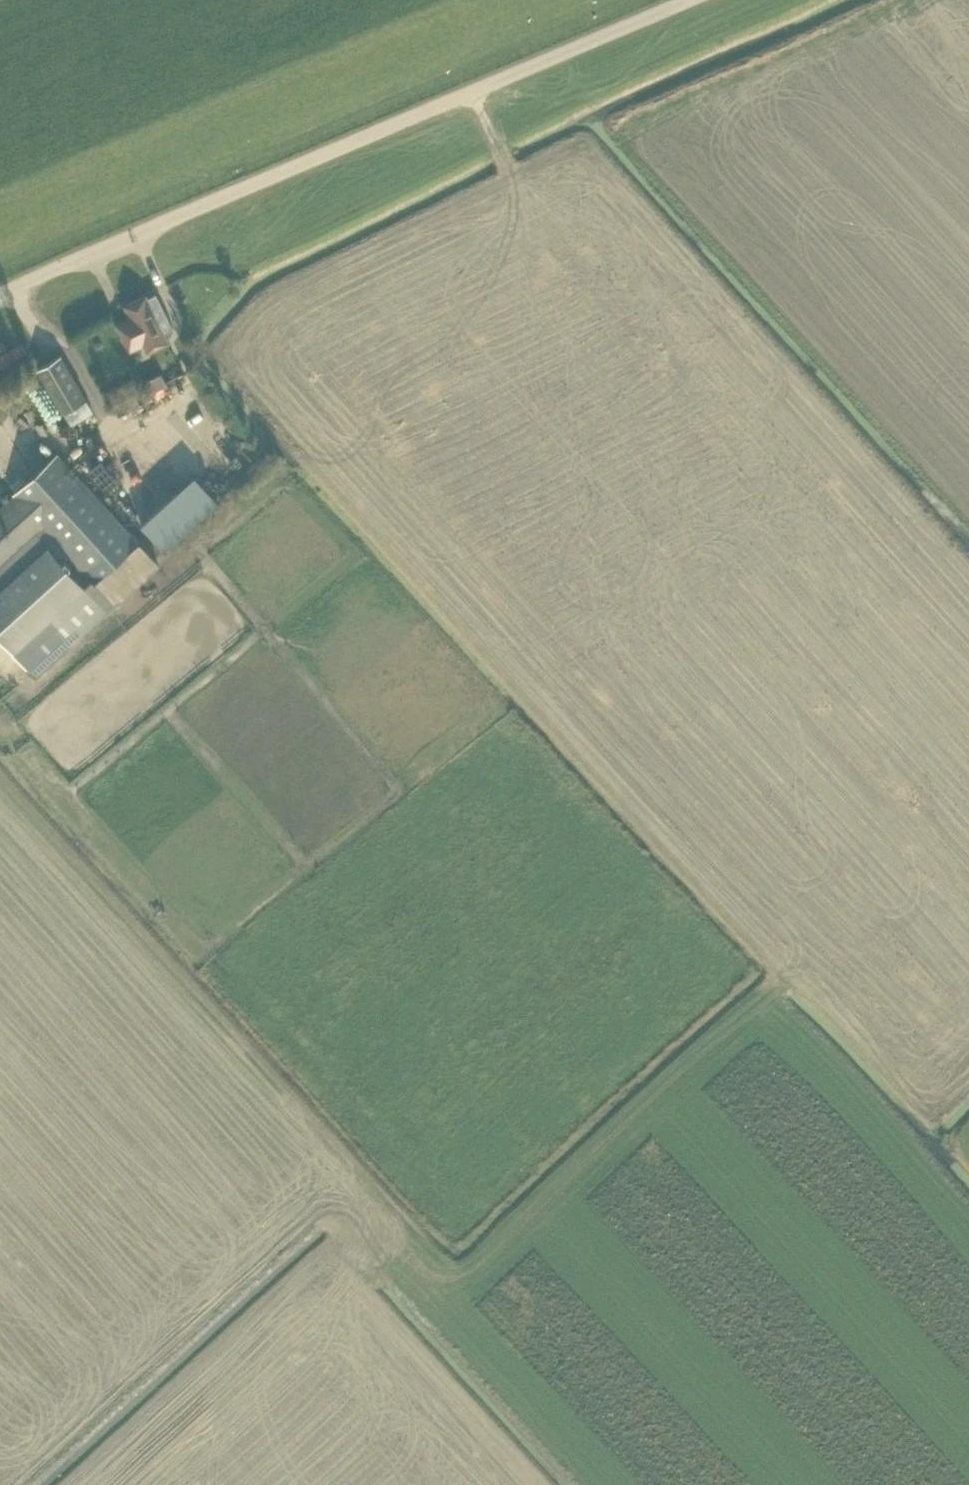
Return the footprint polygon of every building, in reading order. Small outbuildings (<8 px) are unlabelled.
[(173,328),(156,292),(147,297),(146,294),(124,305),(131,317),(117,324),(129,349),(142,342),(146,350),(168,339),(164,332),(173,328)] [(63,411),(86,398),(61,353),(36,367),(61,412),(63,411)] [(153,377),(160,389),(167,385),(160,373),(153,377)] [(86,398),(63,411),(71,426),(94,413),(86,398)] [(64,470),(69,466),(57,453),(13,494),(14,495),(0,508),(0,636),(14,651),(36,675),(158,563),(77,475),(72,479),(64,470)] [(164,549),(217,500),(194,475),(141,523),(164,549)]
